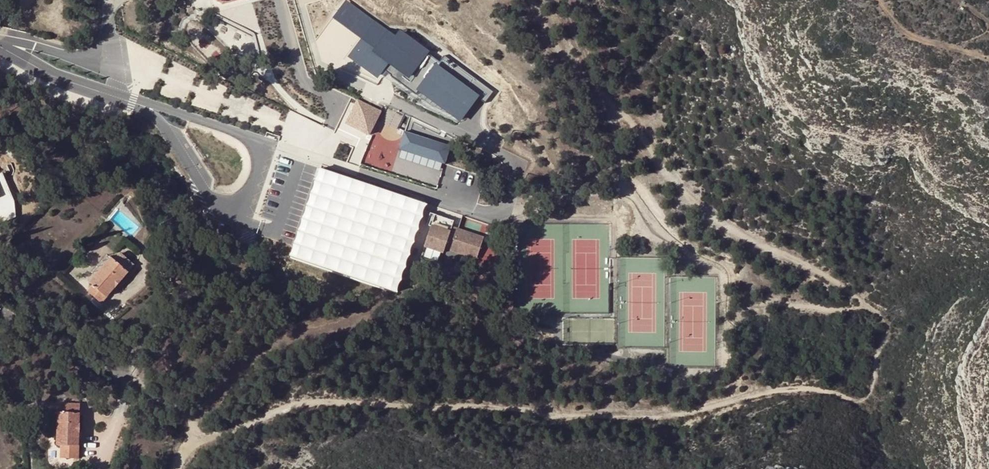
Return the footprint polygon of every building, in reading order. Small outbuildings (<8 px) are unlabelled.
[(363,40),(374,26),(345,5),(334,19),(363,40)] [(396,39),(375,24),(374,26),(363,40),(351,57),(378,76),(383,68),(392,75),(391,77),(417,96),(420,90),(460,119),(477,97),(486,85),(444,54),(439,61),(400,33),(396,39)] [(494,91),(486,85),(477,97),(486,103),(494,91)] [(380,113),(358,102),(347,124),(369,135),(380,113)] [(451,146),(405,132),(399,150),(402,150),(443,163),(446,164),(451,146)] [(443,163),(402,150),(399,158),(440,171),(443,163)] [(424,204),(320,171),(291,260),(395,293),(424,204)] [(10,199),(3,180),(0,181),(0,203),(10,199)] [(454,220),(430,213),(426,224),(431,226),(424,246),(427,247),(441,252),(443,253),(445,248),(477,258),(484,238),(452,227),(454,220)] [(441,252),(427,247),(424,257),(438,261),(441,252)] [(112,259),(96,276),(91,283),(93,285),(88,291),(101,302),(110,292),(112,293),(113,291),(110,288),(113,285),(116,288),(122,281),(121,280),(134,265),(121,254),(114,261),(112,259)] [(92,272),(96,276),(112,259),(107,255),(92,272)] [(58,413),(57,437),(57,445),(61,445),(61,453),(79,454),(79,440),(80,439),(80,438),(76,438),(76,433),(80,434),(81,425),(79,424),(80,405),(63,404),(62,413),(58,413)]
